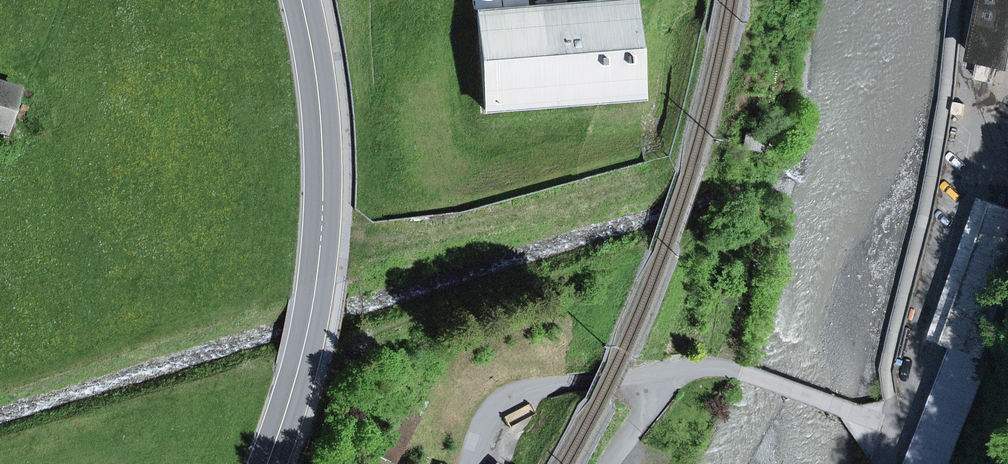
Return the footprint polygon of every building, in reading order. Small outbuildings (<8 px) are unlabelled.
[(477,13),(485,110),(639,98),(631,0),(477,13)] [(1007,66),(1007,0),(988,0),(977,60),(1007,66)] [(984,62),(980,79),(996,82),(999,65),(984,62)] [(3,131),(16,89),(0,84),(0,130),(3,131)] [(929,339),(945,345),(995,203),(979,197),(929,339)] [(945,345),(957,349),(985,359),(1007,295),(1007,208),(1006,207),(995,203),(945,345)] [(985,359),(957,349),(934,411),(910,463),(942,463),(985,359)] [(395,463),(419,418),(407,411),(382,456),(395,463)]
